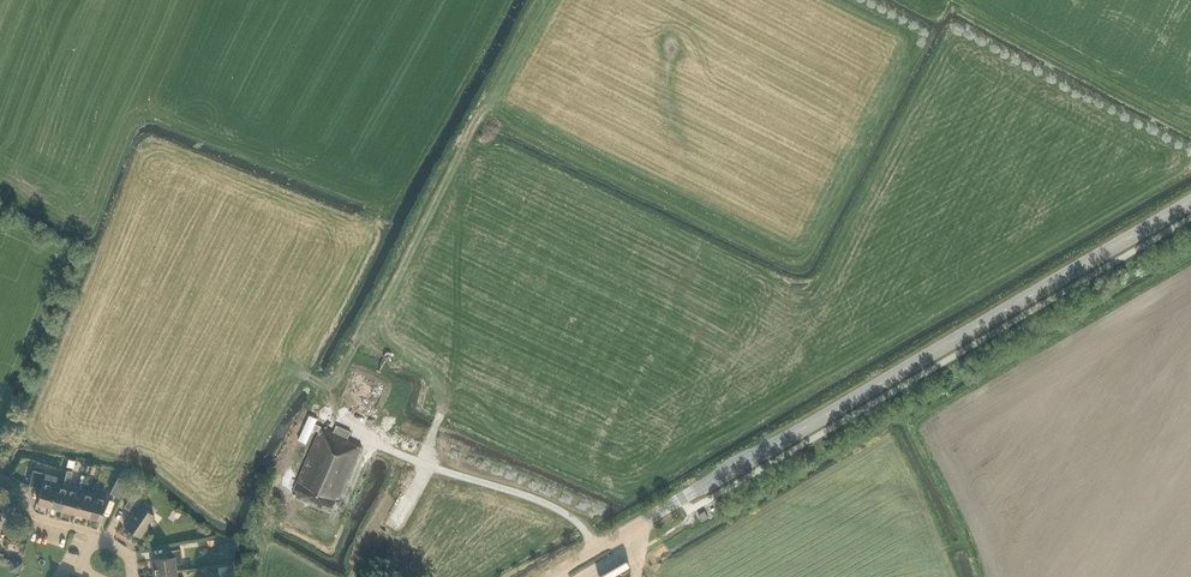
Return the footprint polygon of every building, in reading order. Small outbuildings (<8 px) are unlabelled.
[(298,439),(306,443),(313,428),(319,431),(321,427),(314,424),(317,418),(309,415),(298,439)] [(362,447),(350,441),(350,440),(348,439),(351,431),(337,425),(334,432),(321,427),(293,492),(295,493),(294,495),(331,511),(337,497),(340,498),(362,447)] [(75,460),(68,458),(66,466),(73,468),(75,460)] [(88,464),(85,472),(93,475),(96,467),(88,464)] [(44,479),(45,473),(33,470),(29,485),(41,488),(37,502),(50,506),(56,482),(44,479)] [(63,484),(56,482),(50,506),(62,509),(69,485),(68,485),(72,471),(67,470),(63,484)] [(127,481),(118,476),(110,493),(119,497),(127,481)] [(62,509),(75,512),(81,489),(69,485),(62,509)] [(75,512),(87,516),(94,492),(81,489),(75,512)] [(94,492),(87,516),(100,519),(107,496),(94,492)] [(133,494),(125,506),(134,512),(124,526),(140,537),(154,516),(136,504),(140,499),(133,494)] [(5,504),(1,515),(9,518),(13,506),(5,504)] [(181,514),(174,508),(170,513),(178,519),(181,514)] [(699,515),(702,521),(709,517),(705,511),(699,515)] [(153,573),(176,570),(175,563),(182,562),(180,549),(166,551),(167,557),(152,559),(153,573)]
